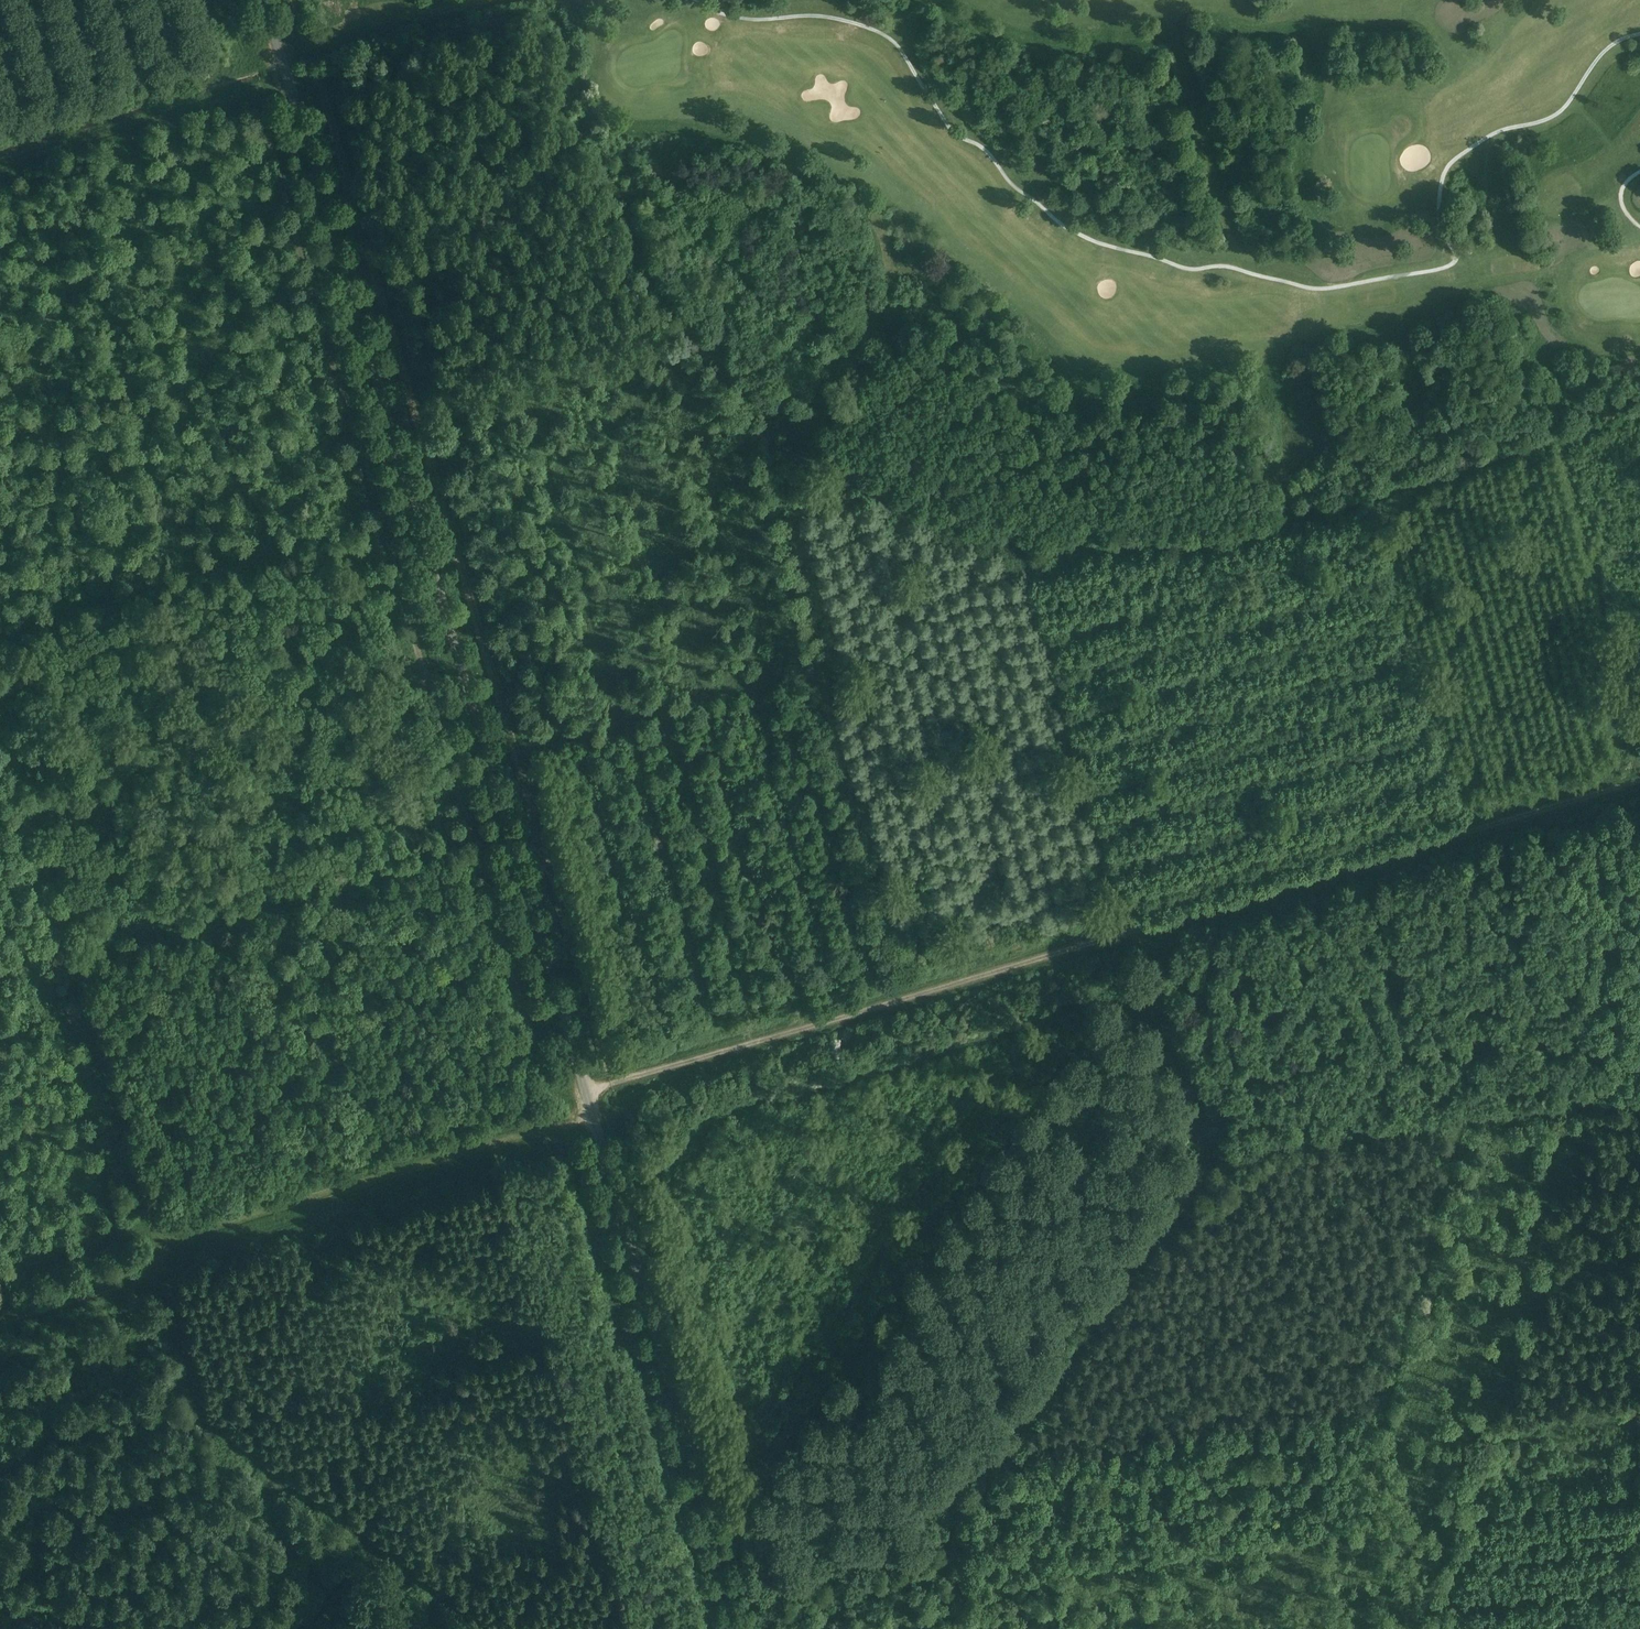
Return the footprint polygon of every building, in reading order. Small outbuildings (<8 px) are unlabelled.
[(717,16),(708,19),(710,28),(720,26),(717,16)] [(694,45),(701,54),(710,48),(704,39),(694,45)] [(1117,278),(1105,279),(1107,293),(1118,292),(1117,278)] [(1626,336),(1633,341),(1637,335),(1631,331),(1626,336)] [(1233,471),(1246,464),(1240,454),(1228,461),(1233,471)] [(1211,1173),(1204,1182),(1221,1193),(1227,1184),(1211,1173)] [(170,1410),(180,1416),(185,1407),(175,1401),(170,1410)]
